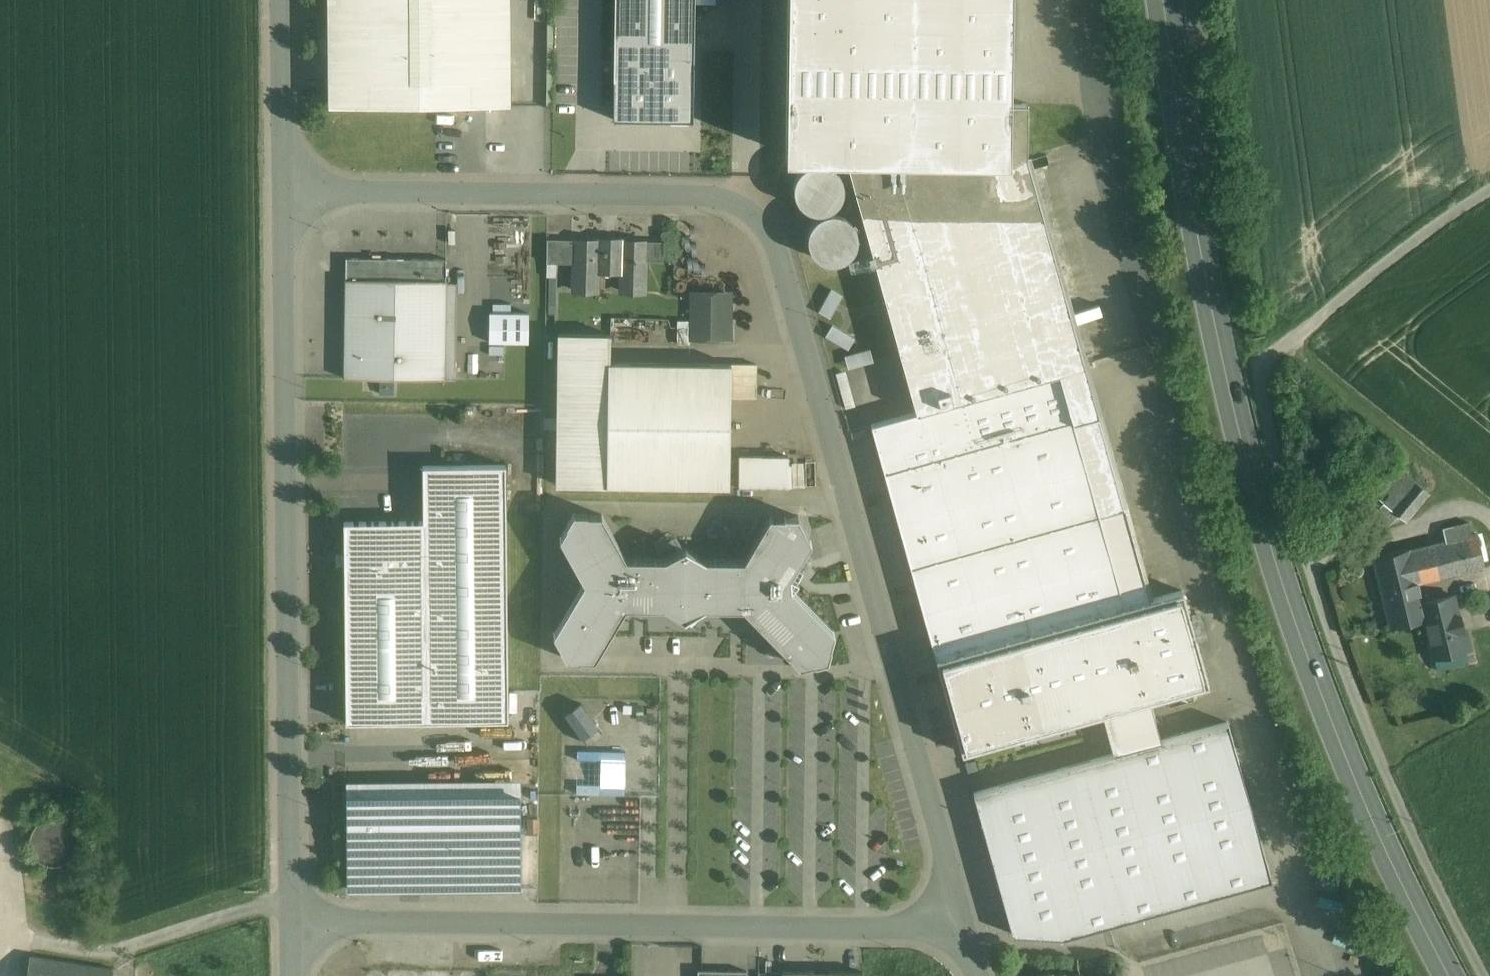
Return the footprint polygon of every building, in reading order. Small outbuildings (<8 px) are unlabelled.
[(333,106),(511,104),(510,0),(332,0),(333,106)] [(613,118),(690,115),(696,4),(712,3),(712,0),(615,0),(613,118)] [(786,154),(846,155),(1027,157),(1028,104),(1009,103),(1011,0),(788,0),(786,154)] [(1027,157),(846,155),(917,413),(1060,373),(1074,422),(1099,415),(1027,157)] [(842,197),(844,187),(842,178),(836,170),(828,165),(819,163),(809,165),(801,170),(796,179),(794,188),(796,198),(802,205),(810,211),(820,212),(829,210),(837,205),(842,197)] [(859,248),(860,238),(858,228),(852,220),(844,214),(834,212),(824,214),(816,220),(810,229),(808,239),(811,249),(816,257),(825,262),(835,264),(845,262),(853,256),(859,248)] [(577,240),(547,239),(547,263),(575,263),(576,241),(577,241),(577,240)] [(625,241),(597,240),(597,241),(577,241),(576,241),(575,263),(575,290),(597,290),(598,270),(622,271),(622,291),(645,291),(646,261),(646,241),(644,241),(644,242),(625,242),(625,241)] [(664,241),(646,241),(646,261),(663,261),(664,241)] [(446,259),(346,258),(346,280),(446,281),(446,259)] [(446,281),(346,280),(345,378),(445,379),(446,281)] [(835,288),(824,311),(835,316),(845,293),(835,288)] [(729,295),(694,294),(693,336),(728,337),(729,295)] [(491,342),(534,342),(534,311),(491,311),(491,342)] [(690,321),(678,321),(678,343),(690,344),(690,321)] [(731,364),(610,362),(611,334),(559,334),(557,484),(607,485),(730,487),(731,397),(731,364)] [(756,364),(731,364),(731,397),(756,398),(756,364)] [(917,413),(872,425),(937,660),(1125,608),(1125,607),(1099,514),(1074,422),(1060,373),(917,413)] [(1125,507),(1099,415),(1074,422),(1099,514),(1125,507)] [(788,456),(740,456),(739,487),(788,488),(788,456)] [(506,465),(423,466),(424,521),(344,522),(346,722),(508,720),(506,465)] [(1429,493),(1400,469),(1377,497),(1384,503),(1398,514),(1406,521),(1429,493)] [(1398,514),(1384,503),(1377,512),(1390,524),(1398,514)] [(1150,600),(1125,507),(1099,514),(1125,607),(1150,600)] [(627,558),(602,514),(587,514),(588,513),(574,513),(567,525),(568,525),(560,538),(585,582),(554,634),(561,647),(560,647),(567,659),(580,659),(581,658),(595,658),(626,607),(665,607),(685,619),(705,608),(744,608),(800,666),(815,662),(815,663),(828,660),(832,647),(831,647),(835,632),(792,588),(798,582),(804,573),(796,568),(812,541),(804,528),(805,528),(799,516),(785,516),(785,517),(770,517),(744,560),(706,559),(686,548),(665,559),(627,558)] [(1446,541),(1374,558),(1382,591),(1418,582),(1450,575),(1450,574),(1484,566),(1476,534),(1473,535),(1470,523),(1443,529),(1446,541)] [(1418,582),(1382,591),(1391,626),(1425,618),(1427,618),(1423,603),(1418,582)] [(1125,608),(937,660),(962,753),(1107,712),(1150,700),(1209,684),(1183,591),(1150,600),(1125,607),(1125,608)] [(1454,595),(1423,603),(1427,618),(1425,618),(1427,624),(1459,616),(1459,614),(1454,595)] [(1459,616),(1427,624),(1425,618),(1434,657),(1465,650),(1461,630),(1463,629),(1460,614),(1459,614),(1459,616)] [(1150,700),(1107,712),(1119,753),(974,793),(1013,935),(1065,938),(1272,880),(1228,722),(1161,741),(1150,700)] [(346,795),(347,891),(519,889),(518,794),(346,795)] [(78,850),(79,841),(77,831),(72,823),(64,818),(54,816),(45,819),(37,824),(32,832),(30,842),(32,851),(37,859),(46,864),(55,866),(64,864),(72,858),(78,850)] [(31,956),(28,975),(112,975),(113,968),(31,956)]
